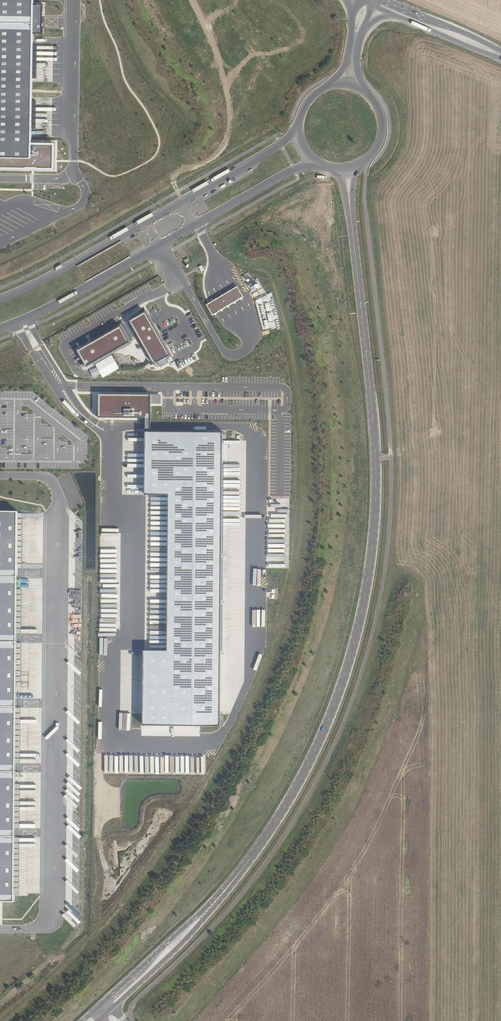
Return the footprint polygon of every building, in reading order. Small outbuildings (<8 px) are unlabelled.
[(33,156),(35,0),(0,0),(0,155),(33,156)] [(53,56),(53,44),(38,43),(38,47),(45,48),(44,56),(53,56)] [(56,212),(52,215),(56,221),(60,219),(56,212)] [(186,292),(189,298),(195,294),(192,289),(186,292)] [(129,319),(149,364),(166,356),(145,312),(129,319)] [(119,327),(74,350),(83,366),(127,343),(119,327)] [(150,394),(97,392),(96,419),(143,421),(142,432),(148,432),(150,394)] [(224,433),(149,432),(148,492),(171,493),(169,649),(146,650),(144,724),(220,725),(224,433)] [(245,469),(244,444),(236,444),(237,469),(245,469)] [(0,506),(0,900),(21,900),(23,506),(0,506)] [(287,568),(288,557),(279,557),(279,568),(287,568)] [(67,655),(73,656),(74,652),(77,653),(79,648),(74,647),(75,643),(71,642),(67,655)] [(195,762),(195,774),(204,774),(204,762),(195,762)]
